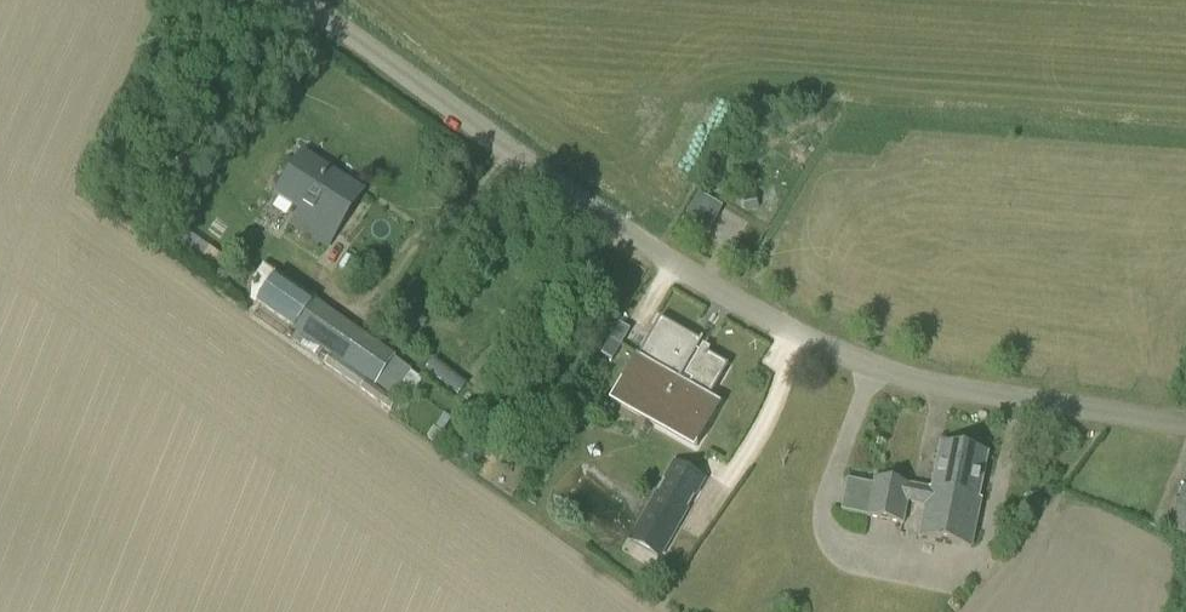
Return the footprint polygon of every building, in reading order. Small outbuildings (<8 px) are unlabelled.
[(327,247),(362,192),(304,155),(278,194),(301,209),(291,224),(327,247)] [(742,192),(746,211),(758,209),(755,189),(742,192)] [(396,357),(264,267),(253,281),(250,302),(256,305),(257,304),(330,356),(365,380),(375,387),(396,357)] [(654,423),(702,339),(701,339),(700,341),(660,319),(648,339),(638,356),(613,399),(654,423)] [(610,341),(602,356),(612,362),(629,332),(619,326),(610,341)] [(638,356),(648,339),(631,329),(622,347),(638,356)] [(702,339),(654,423),(695,447),(720,404),(710,399),(728,366),(707,354),(705,357),(696,351),(703,340),(702,339)] [(324,364),(359,389),(365,380),(330,356),(324,364)] [(375,387),(365,380),(359,389),(390,411),(396,402),(375,387)] [(740,425),(752,410),(740,400),(727,415),(740,425)] [(962,449),(960,444),(951,443),(948,447),(941,445),(933,490),(874,479),(867,519),(904,525),(908,504),(926,508),(920,539),(971,549),(980,502),(976,501),(985,454),(962,449)] [(696,498),(706,479),(673,461),(662,480),(663,481),(657,493),(655,492),(627,542),(661,561),(689,510),(688,509),(695,497),(696,498)] [(839,474),(836,505),(862,508),(866,478),(839,474)] [(1166,531),(1185,538),(1185,482),(1166,531)]
